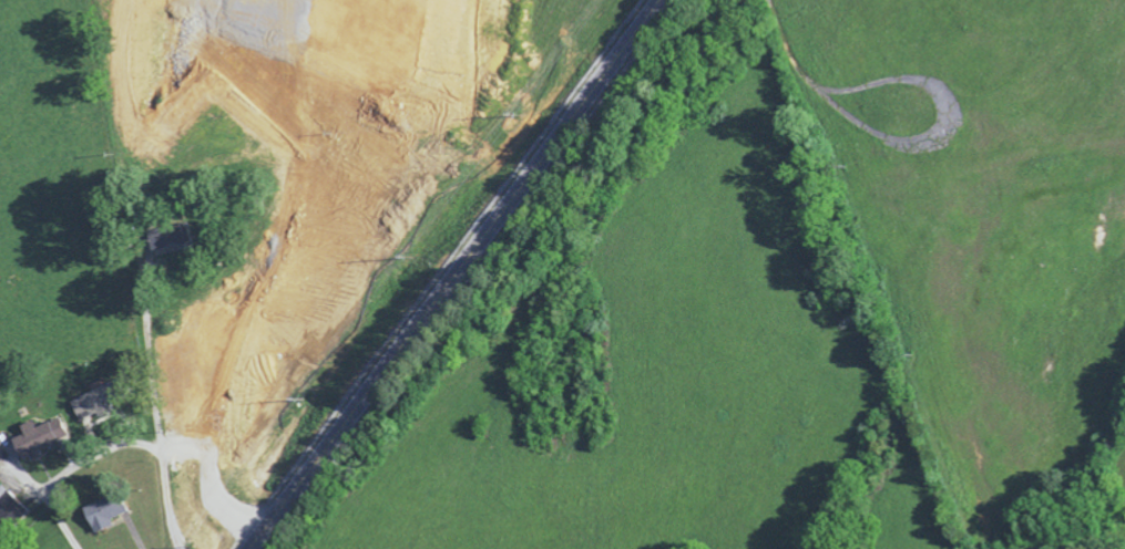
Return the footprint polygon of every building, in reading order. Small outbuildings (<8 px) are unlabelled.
[(159,256),(190,242),(183,225),(152,239),(159,256)] [(80,423),(129,404),(122,385),(73,404),(80,423)] [(36,425),(24,430),(27,438),(16,443),(25,463),(71,443),(62,422),(39,432),(36,425)] [(115,531),(113,523),(129,517),(122,498),(86,510),(95,537),(115,531)]
